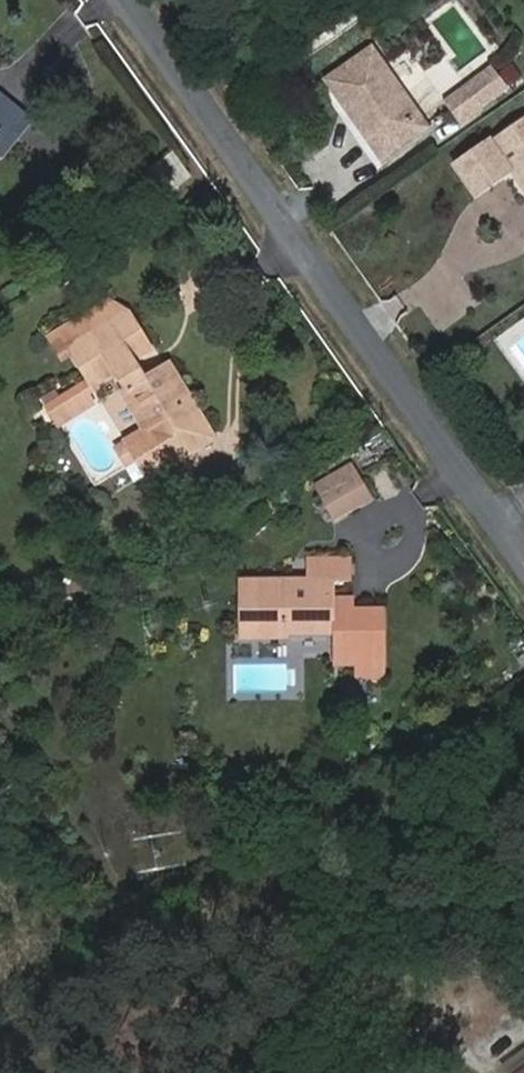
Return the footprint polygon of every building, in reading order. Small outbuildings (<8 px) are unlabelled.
[(381,46),(331,79),(389,161),(438,128),(381,46)] [(499,65),(451,101),(460,113),(507,77),(499,65)] [(507,77),(460,113),(469,125),(516,88),(507,77)] [(2,132),(0,135),(0,151),(7,157),(29,127),(0,104),(0,130),(2,132)] [(521,126),(463,166),(484,194),(517,172),(523,182),(523,130),(521,126)] [(176,162),(162,171),(180,198),(193,189),(176,162)] [(188,432),(206,422),(173,368),(147,384),(136,365),(153,354),(131,317),(72,352),(95,390),(117,377),(129,394),(124,397),(169,470),(202,452),(188,432)] [(219,442),(206,422),(188,432),(202,452),(219,442)] [(323,491),(338,517),(372,497),(357,471),(323,491)] [(245,580),(246,636),(292,634),(292,631),(338,631),(338,675),(357,674),(386,674),(385,618),(357,618),(337,619),(336,607),(336,580),(354,579),(355,559),(311,559),(310,580),(245,580)] [(336,607),(337,619),(357,618),(357,606),(336,607)] [(386,674),(357,674),(357,687),(386,686),(386,674)]
